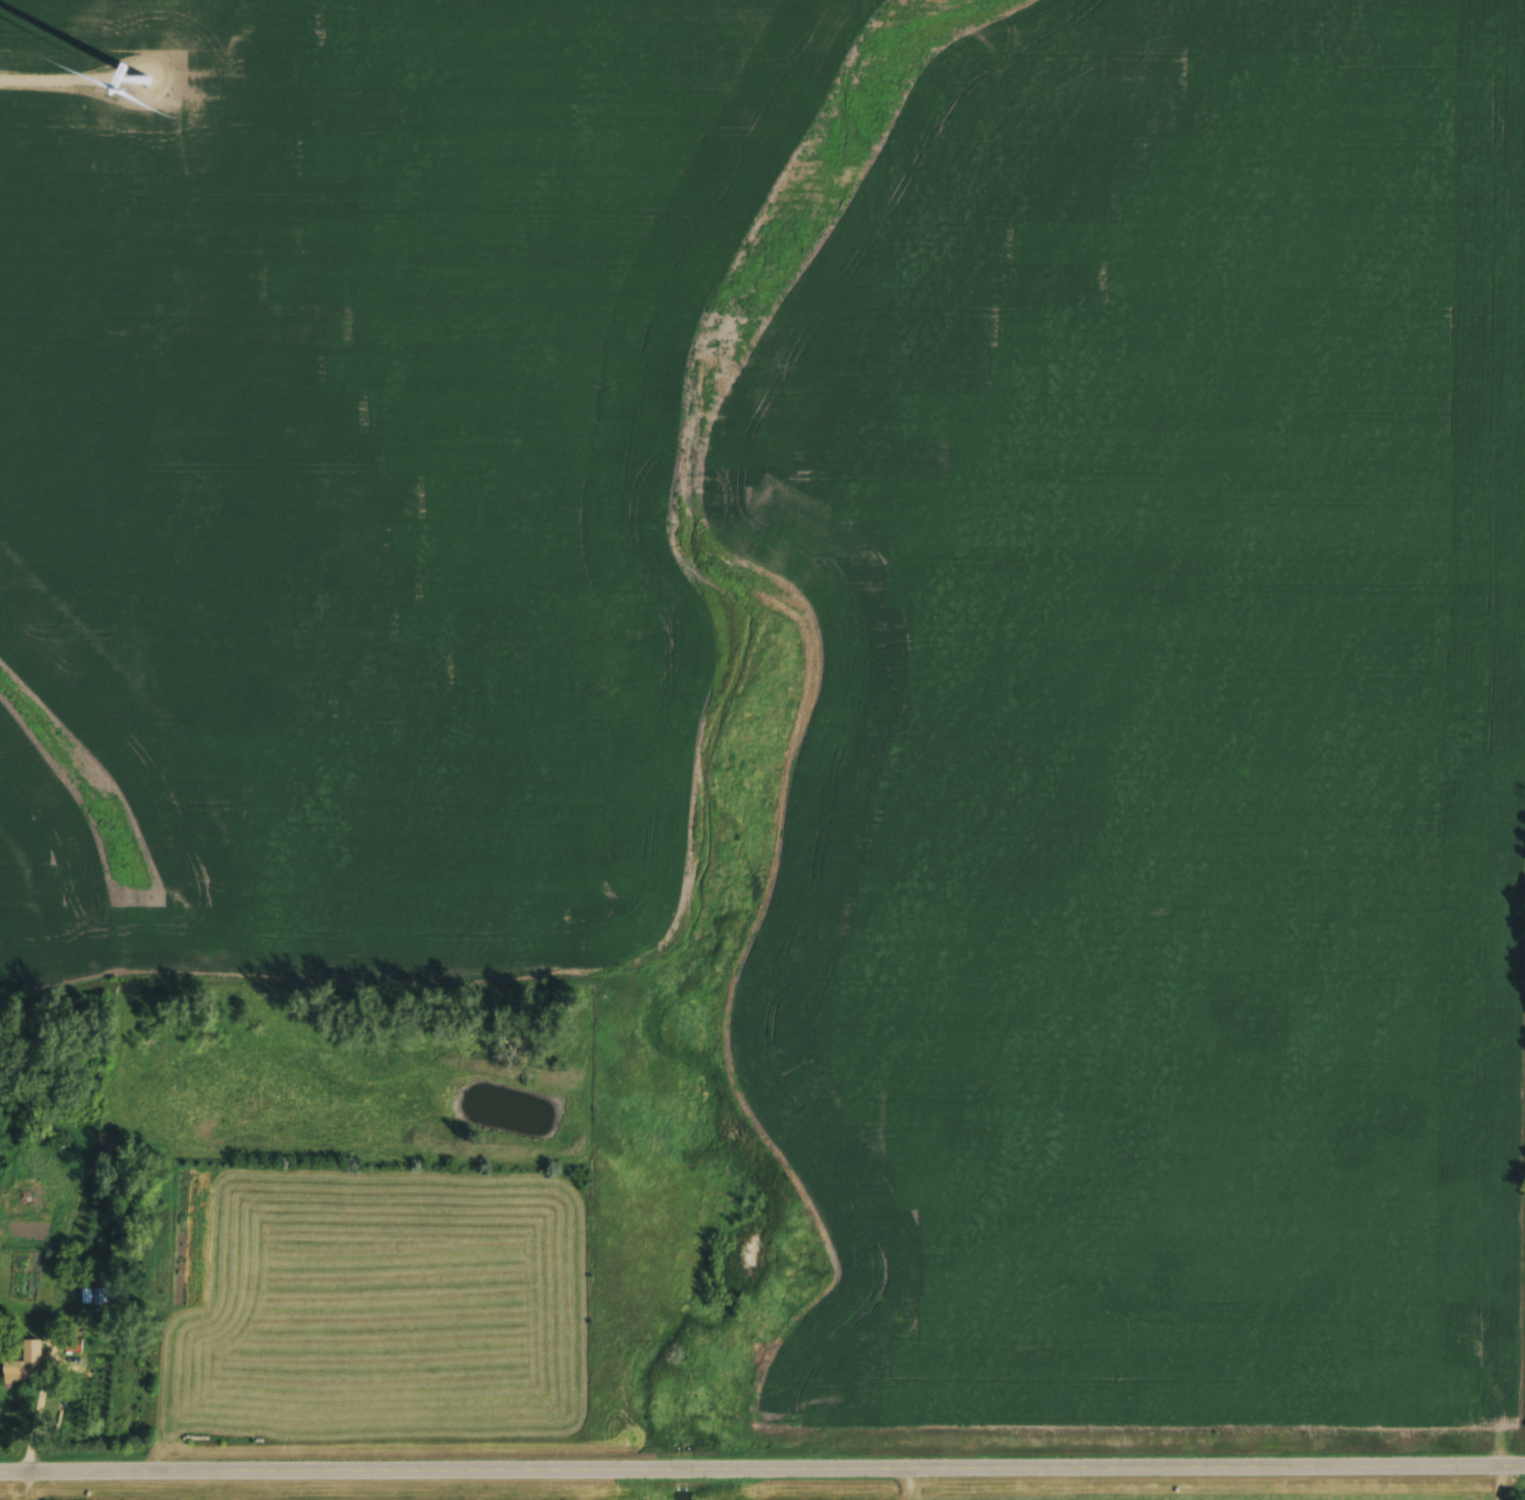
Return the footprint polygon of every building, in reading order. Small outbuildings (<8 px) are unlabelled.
[(94,1292),(94,1308),(108,1308),(108,1292),(94,1292)] [(41,1343),(24,1344),(24,1356),(17,1356),(17,1366),(4,1366),(5,1388),(32,1387),(31,1374),(42,1373),(41,1343)]
